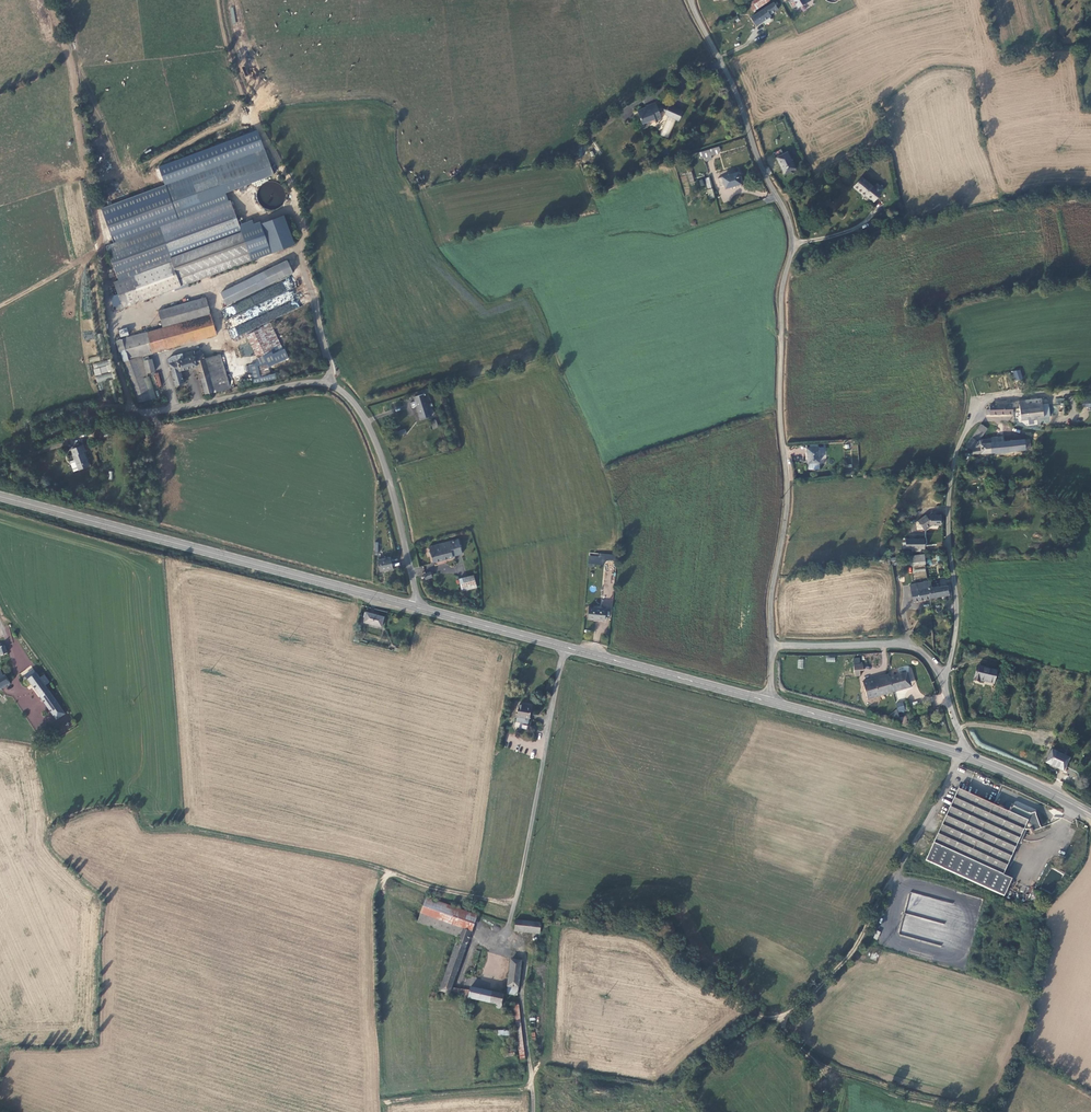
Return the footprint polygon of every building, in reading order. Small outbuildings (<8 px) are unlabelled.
[(757,8),(752,0),(751,0),(747,2),(753,11),(757,8)] [(777,0),(751,18),(756,26),(771,16),(770,14),(778,9),(777,6),(780,4),(777,0)] [(769,0),(752,0),(757,8),(769,0)] [(646,107),(637,111),(644,128),(645,127),(643,123),(654,119),(656,123),(657,123),(656,121),(662,119),(659,111),(658,107),(657,106),(656,103),(646,106),(646,107)] [(659,111),(661,110),(666,112),(665,113),(666,115),(668,116),(677,120),(679,121),(683,111),(669,105),(667,108),(662,106),(658,107),(659,111)] [(668,138),(677,120),(668,116),(660,134),(668,138)] [(159,166),(165,184),(179,220),(229,201),(226,192),(274,175),(257,131),(159,166)] [(711,156),(719,153),(718,151),(717,147),(709,150),(711,156)] [(795,168),(787,152),(783,154),(781,149),(773,153),(775,158),(777,157),(784,173),(795,168)] [(706,161),(712,159),(711,156),(709,150),(703,152),(705,157),(706,161)] [(680,163),(679,159),(666,164),(667,167),(669,166),(670,167),(680,163)] [(726,188),(741,184),(738,173),(718,178),(720,187),(725,185),(726,188)] [(710,199),(714,198),(709,177),(705,178),(708,189),(707,190),(710,199)] [(854,187),(864,195),(865,194),(874,201),(881,193),(880,193),(884,189),(878,184),(874,187),(862,177),(854,187)] [(255,188),(264,213),(288,204),(279,180),(255,188)] [(101,208),(114,243),(159,227),(179,220),(165,184),(101,208)] [(178,279),(205,269),(208,276),(252,260),(241,229),(231,201),(229,201),(179,220),(159,227),(172,261),(178,279)] [(260,222),(241,229),(252,260),(271,253),(260,222)] [(114,243),(106,246),(119,281),(172,261),(159,227),(114,243)] [(226,305),(293,272),(287,260),(221,293),(226,305)] [(123,307),(181,286),(178,279),(172,261),(119,281),(114,282),(123,307)] [(181,286),(208,276),(205,269),(178,279),(181,286)] [(158,310),(163,327),(173,325),(211,314),(206,297),(158,310)] [(180,346),(217,335),(211,314),(173,325),(180,346)] [(280,352),(284,351),(270,322),(260,327),(272,352),(273,354),(279,351),(280,352)] [(128,360),(180,346),(173,325),(163,327),(122,339),(127,355),(128,360)] [(258,358),(272,352),(260,326),(235,338),(236,342),(247,337),(258,358)] [(127,328),(118,330),(120,337),(129,335),(127,328)] [(127,355),(122,339),(116,341),(121,357),(127,355)] [(230,388),(221,355),(204,358),(203,354),(201,354),(201,353),(200,352),(199,351),(198,351),(197,351),(197,352),(196,353),(196,354),(197,355),(194,356),(192,351),(172,356),(168,360),(176,385),(184,383),(180,370),(197,366),(201,376),(203,383),(204,387),(199,388),(201,395),(230,388)] [(92,364),(97,382),(113,378),(108,359),(92,364)] [(155,371),(152,359),(144,361),(147,373),(155,371)] [(271,375),(268,364),(267,364),(267,362),(263,362),(257,363),(260,377),(271,375)] [(1012,371),(1015,381),(1023,378),(1020,370),(1012,371)] [(154,374),(158,391),(159,391),(163,390),(158,372),(154,374)] [(422,419),(431,416),(424,397),(427,396),(426,393),(414,397),(422,419)] [(1041,398),(1019,401),(1021,420),(1050,417),(1049,404),(1046,404),(1043,405),(1041,398)] [(986,415),(1013,414),(1012,404),(996,404),(996,405),(989,406),(990,410),(986,410),(986,415)] [(96,427),(100,439),(109,436),(108,433),(112,432),(111,426),(113,425),(112,422),(96,427)] [(981,424),(977,428),(984,433),(987,429),(981,424)] [(984,433),(977,428),(965,445),(967,446),(965,447),(965,449),(966,450),(969,450),(971,448),(972,449),(973,454),(991,452),(990,441),(992,441),(992,438),(980,439),(984,433)] [(990,441),(991,452),(992,452),(1026,449),(1026,448),(1031,448),(1030,439),(1004,440),(1004,436),(993,437),(992,438),(992,441),(990,441)] [(807,448),(808,463),(819,462),(819,455),(822,454),(822,450),(824,450),(823,447),(818,447),(807,448)] [(79,449),(71,449),(73,455),(74,460),(78,470),(89,466),(84,453),(85,451),(79,449)] [(74,471),(78,470),(74,460),(70,461),(74,471)] [(940,524),(940,515),(925,515),(919,520),(925,529),(929,527),(928,526),(930,524),(931,526),(933,524),(940,524)] [(906,538),(905,542),(906,548),(924,548),(924,538),(906,538)] [(453,556),(462,554),(458,539),(429,547),(433,562),(453,557),(453,556)] [(589,552),(589,561),(595,561),(596,557),(598,558),(599,553),(589,552)] [(923,553),(909,554),(910,562),(923,562),(923,553)] [(381,571),(393,569),(390,557),(386,558),(386,557),(384,557),(384,558),(378,560),(381,571)] [(462,591),(477,587),(474,575),(459,579),(462,591)] [(930,581),(928,582),(910,584),(913,600),(930,598),(929,587),(931,587),(930,581)] [(952,594),(950,585),(938,587),(938,586),(931,587),(929,587),(930,598),(952,594)] [(588,618),(605,620),(606,608),(589,607),(588,618)] [(381,627),(384,618),(368,614),(366,618),(365,618),(364,623),(381,627)] [(862,663),(853,664),(855,675),(859,675),(859,670),(863,670),(862,663)] [(997,671),(977,666),(974,680),(979,682),(980,679),(994,683),(997,671)] [(57,720),(65,714),(45,686),(49,682),(44,675),(40,678),(33,669),(25,676),(57,720)] [(11,684),(5,675),(4,676),(1,671),(0,671),(0,690),(11,684)] [(907,672),(895,675),(892,676),(891,671),(887,672),(888,675),(863,682),(868,699),(911,687),(907,672)] [(906,701),(900,702),(902,710),(908,709),(906,701)] [(519,705),(517,717),(529,719),(531,709),(524,708),(524,706),(519,705)] [(1046,762),(1064,771),(1069,759),(1051,751),(1046,762)] [(1003,874),(1018,842),(1025,827),(1028,829),(1030,828),(1032,831),(1035,829),(1042,826),(1036,812),(1031,813),(1014,806),(1013,807),(1013,809),(1010,808),(1009,810),(960,788),(926,860),(1004,896),(1012,879),(1003,874)] [(1025,827),(1018,842),(1021,844),(1028,829),(1025,827)] [(418,922),(459,936),(462,928),(471,932),(477,916),(427,897),(418,922)] [(922,910),(920,911),(921,914),(928,916),(930,927),(938,922),(934,940),(943,943),(944,938),(953,941),(951,948),(965,938),(960,931),(954,932),(954,933),(944,930),(946,934),(943,934),(942,927),(961,924),(959,912),(954,904),(938,900),(936,909),(933,909),(932,898),(929,908),(913,904),(911,910),(925,908),(925,911),(922,910)] [(540,932),(540,930),(541,923),(516,920),(515,930),(540,932)] [(449,993),(471,932),(462,928),(459,936),(441,986),(439,991),(449,993)] [(519,987),(522,960),(511,958),(508,985),(519,987)] [(471,987),(475,979),(469,976),(465,984),(471,987)] [(489,1001),(491,991),(471,986),(469,997),(489,1001)] [(451,995),(467,997),(468,989),(452,988),(451,995)] [(504,994),(491,991),(489,1001),(495,1003),(495,1004),(497,1005),(497,1006),(497,1007),(498,1008),(500,1008),(501,1008),(502,1007),(502,1005),(504,994)] [(518,1038),(522,1038),(519,1004),(514,1004),(518,1038)]
